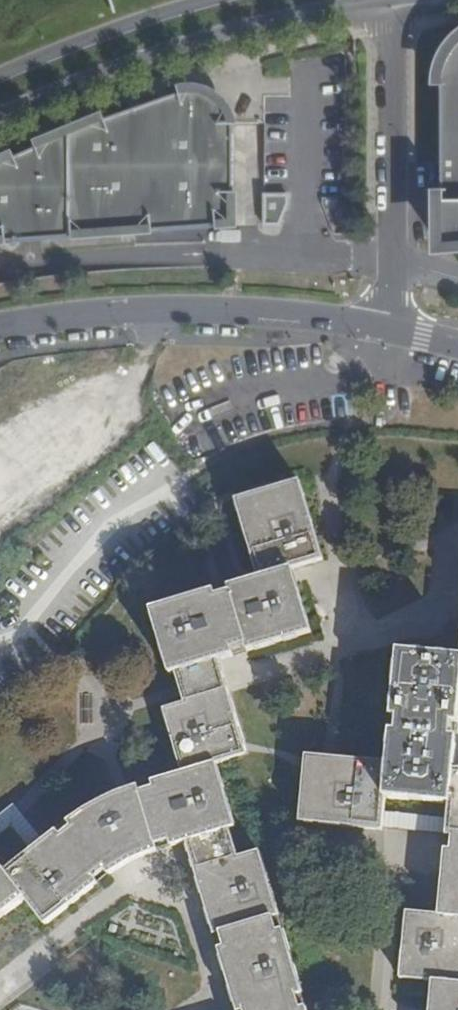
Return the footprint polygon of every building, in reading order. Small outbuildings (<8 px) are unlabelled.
[(457,46),(445,66),(441,89),(442,250),(457,249),(457,46)] [(233,228),(233,130),(232,124),(227,112),(220,104),(211,97),(201,93),(184,93),(178,94),(179,96),(105,122),(104,120),(34,148),(35,151),(15,160),(14,158),(0,164),(0,246),(233,228)] [(279,227),(279,197),(264,197),(264,227),(279,227)] [(26,898),(46,924),(98,882),(95,878),(105,870),(108,874),(110,873),(132,860),(156,850),(158,849),(156,844),(170,840),(172,845),(187,841),(190,850),(215,934),(220,932),(224,946),(219,948),(238,1009),(306,1009),(305,1006),(300,1008),(296,995),(301,994),(282,928),(276,930),(272,916),(278,915),(259,852),(238,858),(236,851),(231,834),(229,828),(234,826),(215,763),(231,759),(246,754),(219,660),(234,655),(232,650),(246,646),(247,651),(311,632),(292,569),(323,560),(299,482),(236,501),(260,579),(227,589),(229,594),(216,598),(215,592),(152,611),(171,674),(176,673),(186,704),(165,710),(183,772),(183,773),(152,782),(153,787),(140,792),(138,787),(137,787),(118,794),(102,801),(86,810),(68,822),(67,823),(71,827),(61,835),(58,831),(57,831),(44,842),(31,851),(5,872),(0,865),(0,919),(26,898)] [(457,493),(440,492),(438,513),(454,514),(457,493)] [(398,651),(391,717),(397,718),(396,731),(390,730),(387,762),(305,754),(299,822),(382,830),(383,812),(384,797),(451,803),(449,818),(448,836),(451,837),(450,849),(444,848),(438,914),(406,911),(400,978),(433,982),(431,1009),(457,1009),(457,769),(453,769),(456,737),(451,737),(452,723),(457,724),(457,719),(457,657),(398,651)] [(246,754),(231,759),(251,829),(231,834),(236,851),(271,841),(246,754)] [(0,816),(0,834),(10,826),(31,851),(44,842),(14,804),(0,816)] [(383,812),(382,830),(448,836),(449,818),(383,812)]
